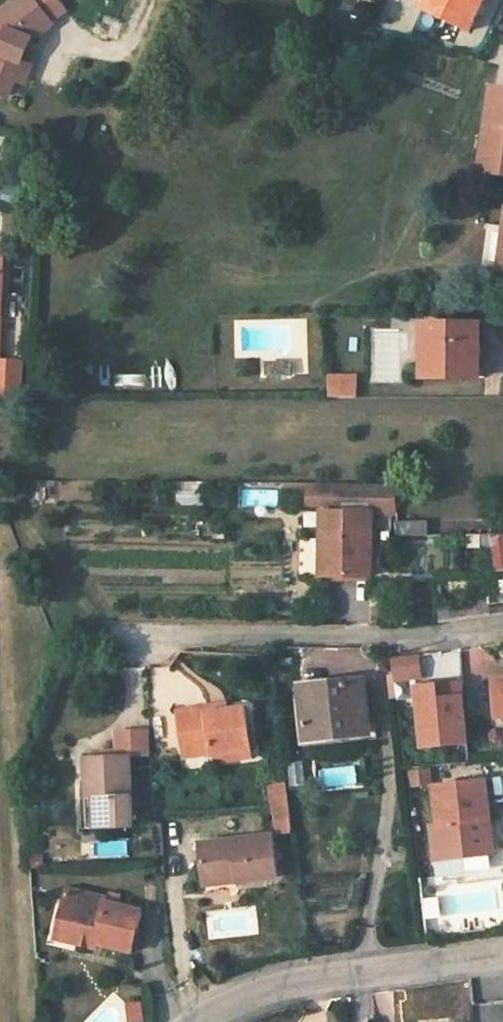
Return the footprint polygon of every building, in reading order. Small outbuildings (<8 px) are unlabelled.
[(8,96),(15,79),(24,83),(31,66),(23,62),(32,41),(52,24),(50,22),(33,0),(20,0),(0,15),(0,18),(8,31),(0,51),(0,93),(8,96)] [(58,0),(33,0),(50,22),(66,10),(58,0)] [(486,0),(427,0),(423,9),(471,31),(486,0)] [(106,17),(102,30),(117,35),(122,22),(106,17)] [(0,18),(0,51),(8,31),(0,18)] [(495,89),(482,171),(502,174),(502,91),(495,89)] [(5,200),(18,204),(23,184),(10,181),(5,200)] [(423,378),(472,379),(473,371),(480,372),(481,325),(424,324),(423,378)] [(21,398),(23,360),(0,360),(0,395),(21,398)] [(267,364),(267,375),(267,378),(292,378),(292,365),(267,364)] [(361,397),(360,374),(329,375),(330,399),(361,397)] [(378,469),(378,480),(389,481),(389,469),(378,469)] [(183,500),(201,500),(201,482),(184,481),(183,500)] [(307,484),(307,501),(336,502),(337,484),(307,484)] [(336,502),(336,512),(372,512),(397,512),(396,485),(337,484),(336,502)] [(246,505),(279,505),(279,490),(246,490),(246,505)] [(371,577),(371,557),(367,557),(368,548),(372,548),(372,512),(336,512),(324,511),(323,534),(331,534),(331,576),(371,577)] [(397,523),(398,539),(430,538),(429,522),(397,523)] [(493,536),(494,548),(497,571),(502,571),(502,536),(493,536)] [(306,571),(322,571),(323,541),(306,541),(306,571)] [(445,672),(463,671),(462,653),(443,655),(445,672)] [(393,660),(396,682),(422,679),(419,656),(393,660)] [(308,740),(324,739),(324,734),(369,730),(365,683),(303,689),(308,740)] [(468,743),(462,684),(418,689),(424,747),(468,743)] [(215,754),(216,756),(252,751),(246,710),(230,712),(209,715),(209,710),(179,713),(186,758),(215,754)] [(324,734),(324,739),(370,734),(369,730),(324,734)] [(153,757),(152,733),(120,733),(120,758),(131,757),(153,757)] [(252,751),(216,756),(217,763),(254,759),(252,751)] [(100,798),(101,830),(133,829),(131,757),(120,758),(87,758),(89,798),(100,798)] [(291,764),(294,787),(309,785),(306,762),(291,764)] [(412,788),(434,786),(433,769),(411,770),(412,788)] [(464,858),(496,854),(493,835),(488,833),(484,831),(482,822),(492,821),(487,783),(436,789),(441,826),(434,827),(440,876),(466,873),(464,858)] [(282,813),(288,812),(285,784),(272,785),(275,813),(282,813)] [(100,798),(89,798),(83,798),(84,831),(101,830),(100,798)] [(283,829),(293,827),(291,812),(288,812),(282,813),(283,829)] [(488,833),(493,835),(492,821),(482,822),(484,831),(488,833)] [(202,844),(206,879),(236,876),(237,883),(278,878),(273,836),(202,844)] [(236,876),(206,879),(207,886),(237,883),(236,876)] [(71,891),(64,921),(79,925),(74,944),(97,950),(99,945),(132,953),(142,912),(107,903),(107,900),(71,891)] [(430,920),(446,917),(443,898),(427,900),(430,920)] [(79,925),(64,921),(59,940),(74,944),(79,925)] [(149,1021),(140,1000),(126,1006),(133,1021),(147,1021),(149,1021)]
